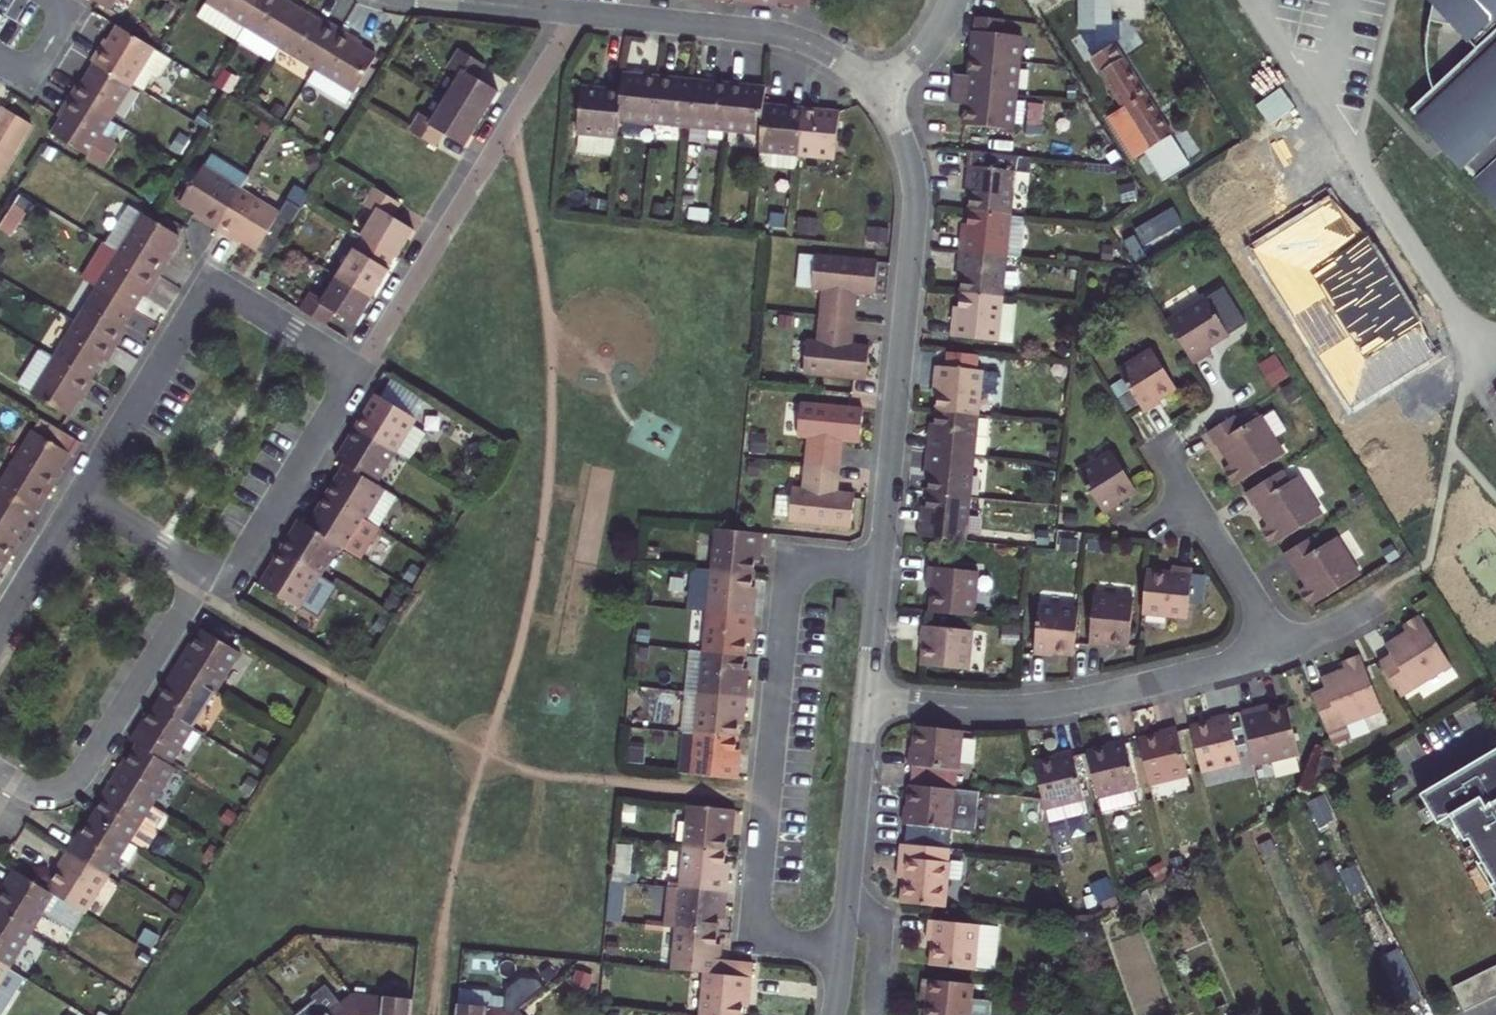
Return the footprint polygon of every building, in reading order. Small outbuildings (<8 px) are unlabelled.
[(119,0),(96,0),(112,11),(119,0)] [(209,9),(201,22),(218,34),(227,21),(246,33),(267,0),(215,0),(209,9)] [(246,33),(238,46),(272,68),(280,55),(303,19),(285,8),(283,7),(286,2),(282,0),(267,0),(246,33)] [(1435,9),(1434,16),(1431,26),(1444,27),(1453,29),(1476,53),(1411,113),(1416,118),(1468,174),(1475,182),(1495,204),(1495,0),(1427,0),(1435,9)] [(1434,16),(1435,9),(1427,0),(1419,0),(1434,16)] [(303,19),(280,55),(314,78),(340,38),(325,27),(322,31),(319,30),(303,19)] [(227,21),(218,34),(238,46),(246,33),(227,21)] [(98,47),(88,61),(94,64),(128,87),(143,96),(167,58),(158,53),(117,26),(106,43),(102,49),(98,47)] [(1453,29),(1444,27),(1472,57),(1476,53),(1453,29)] [(340,38),(314,78),(308,87),(345,110),(374,65),(360,56),(354,52),(357,48),(340,38)] [(994,62),(995,48),(966,44),(964,59),(959,101),(958,109),(944,108),(942,128),(956,129),(955,138),(953,154),(1001,160),(1013,64),(994,62)] [(1139,107),(1104,52),(1085,63),(1105,95),(1097,100),(1107,117),(1102,120),(1105,125),(1139,107)] [(465,80),(450,104),(485,126),(503,98),(490,89),(482,85),(490,72),(463,55),(452,72),(465,80)] [(128,87),(94,64),(83,81),(81,83),(77,80),(66,96),(106,122),(128,87)] [(621,90),(618,120),(652,124),(657,76),(640,74),(623,72),(621,90)] [(673,78),(657,76),(652,124),(686,128),(691,80),(673,78)] [(709,83),(691,80),(686,128),(722,132),(727,85),(709,83)] [(744,87),(727,85),(722,132),(756,136),(760,106),(762,89),(744,87)] [(618,120),(621,90),(601,88),(584,86),(579,134),(602,137),(600,154),(613,156),(615,138),(618,120)] [(96,137),(106,122),(66,96),(56,111),(60,114),(56,120),(46,135),(100,169),(113,149),(96,137)] [(467,154),(485,126),(450,104),(435,127),(423,119),(411,138),(437,154),(446,141),(458,149),(467,154)] [(794,158),(800,110),(779,108),(760,106),(756,136),(754,153),(753,168),(793,173),(794,158)] [(1162,141),(1139,107),(1105,125),(1127,161),(1162,141)] [(819,113),(800,110),(794,158),(832,162),(837,114),(819,113)] [(33,128),(4,111),(0,117),(0,181),(33,128)] [(1416,118),(1412,122),(1464,177),(1468,174),(1416,118)] [(602,137),(579,134),(577,152),(600,154),(602,137)] [(200,223),(216,233),(236,201),(242,193),(250,180),(214,157),(182,205),(197,215),(203,219),(200,223)] [(1026,172),(968,167),(966,184),(1010,189),(1024,190),(1026,172)] [(1475,182),(1471,185),(1495,212),(1495,204),(1475,182)] [(966,215),(965,227),(1005,231),(1010,189),(966,184),(963,184),(961,202),(967,202),(966,215)] [(1328,189),(1243,240),(1348,412),(1447,357),(1420,317),(1366,229),(1328,189)] [(293,225),(242,193),(236,201),(216,233),(232,243),(234,239),(240,242),(270,261),(293,225)] [(393,222),(402,209),(376,193),(365,210),(377,218),(361,241),(364,243),(394,262),(396,263),(414,235),(406,230),(393,222)] [(959,214),(966,215),(967,202),(961,202),(960,207),(959,214)] [(175,242),(127,210),(103,247),(156,281),(166,265),(162,263),(166,257),(175,242)] [(197,215),(194,219),(197,221),(200,223),(203,219),(197,215)] [(955,249),(953,268),(1001,272),(1005,231),(965,227),(963,238),(962,249),(955,249)] [(1020,233),(1005,231),(1001,272),(1016,274),(1020,233)] [(955,249),(962,249),(963,238),(956,238),(956,243),(955,249)] [(353,254),(336,281),(371,303),(388,276),(386,275),(387,273),(394,262),(364,243),(356,256),(353,254)] [(103,247),(79,283),(92,292),(129,315),(138,300),(142,294),(146,297),(156,281),(103,247)] [(872,264),(811,257),(808,288),(819,290),(816,318),(848,321),(850,307),(851,294),(868,295),(872,264)] [(1001,272),(953,268),(951,286),(958,287),(957,298),(955,312),(997,316),(1001,272)] [(371,303),(336,281),(321,305),(309,297),(298,314),(324,331),(332,318),(341,324),(352,331),(371,303)] [(958,287),(951,286),(950,292),(950,297),(957,298),(958,287)] [(129,315),(92,292),(70,327),(110,352),(119,339),(115,336),(119,330),(129,315)] [(1179,362),(1185,373),(1198,364),(1203,361),(1199,354),(1232,333),(1210,296),(1158,330),(1179,362)] [(992,361),(997,316),(955,312),(953,328),(952,340),(946,339),(944,357),(992,361)] [(860,381),(863,350),(845,347),(847,335),(848,321),(816,318),(813,343),(802,342),(799,374),(860,381)] [(110,352),(70,327),(47,364),(82,386),(95,367),(97,364),(101,367),(110,352)] [(1169,395),(1143,355),(1109,376),(1136,419),(1141,416),(1151,410),(1149,407),(1169,395)] [(47,364),(36,356),(12,392),(24,400),(47,364)] [(82,386),(47,364),(24,400),(58,423),(68,408),(72,403),(77,405),(87,390),(82,386)] [(390,384),(378,402),(411,422),(422,405),(390,384)] [(932,431),(974,436),(975,430),(990,432),(993,411),(977,409),(979,391),(930,386),(928,407),(935,408),(934,419),(932,431)] [(361,416),(353,430),(392,453),(411,422),(378,402),(374,399),(364,414),(362,417),(361,416)] [(72,403),(68,408),(73,412),(75,408),(77,405),(72,403)] [(928,413),(927,418),(934,419),(935,408),(928,407),(928,413)] [(834,458),(836,445),(852,446),(856,415),(796,408),(792,440),(804,441),(801,467),(833,470),(834,458)] [(32,420),(3,467),(43,492),(51,479),(46,476),(50,470),(54,463),(59,456),(62,458),(70,444),(32,420)] [(1224,423),(1198,440),(1205,452),(1209,450),(1216,461),(1223,470),(1215,475),(1226,492),(1276,460),(1250,422),(1230,434),(1224,423)] [(344,446),(336,461),(342,465),(344,466),(373,484),(392,453),(353,430),(344,442),(346,443),(344,446)] [(921,472),(969,478),(974,436),(932,431),(931,444),(930,455),(923,454),(921,472)] [(1110,463),(1076,486),(1102,527),(1119,516),(1118,515),(1136,503),(1123,483),(1110,463)] [(324,494),(377,528),(396,499),(373,484),(344,466),(336,479),(334,482),(332,481),(324,494)] [(0,473),(0,512),(17,522),(27,508),(27,507),(30,502),(35,505),(43,492),(3,467),(0,473)] [(848,499),(830,497),(832,485),(833,470),(801,467),(798,493),(788,492),(787,498),(784,519),(784,523),(844,531),(848,499)] [(50,470),(46,476),(51,479),(53,475),(55,473),(50,470)] [(924,514),(965,519),(969,478),(921,472),(919,494),(926,494),(924,505),(924,514)] [(1274,477),(1238,500),(1246,513),(1248,511),(1253,519),(1261,531),(1254,535),(1265,552),(1314,520),(1291,483),(1282,489),(1274,477)] [(307,524),(359,556),(377,528),(324,494),(316,507),(317,508),(315,511),(307,524)] [(918,498),(918,504),(924,505),(926,494),(919,494),(918,498)] [(784,519),(787,498),(772,496),(770,517),(784,519)] [(30,502),(27,507),(32,511),(33,508),(35,505),(30,502)] [(3,556),(11,543),(6,540),(10,534),(17,522),(0,512),(0,555),(3,556)] [(912,561),(960,566),(965,519),(924,514),(922,531),(921,541),(914,541),(912,561)] [(278,546),(318,571),(336,542),(307,524),(306,523),(298,518),(289,531),(288,534),(286,533),(278,546)] [(10,534),(6,540),(11,543),(13,540),(15,537),(10,534)] [(710,534),(706,573),(746,578),(747,568),(749,557),(754,558),(757,538),(731,536),(710,534)] [(1300,544),(1276,560),(1283,571),(1286,569),(1293,580),(1300,591),(1294,595),(1304,612),(1353,580),(1328,542),(1307,555),(1300,544)] [(318,571),(278,546),(270,559),(271,560),(269,563),(260,577),(298,601),(300,598),(313,606),(330,579),(318,571)] [(685,611),(702,613),(748,619),(750,598),(744,597),(745,587),(746,578),(706,573),(689,572),(685,611)] [(1163,579),(1139,577),(1135,619),(1150,621),(1180,623),(1184,576),(1163,574),(1163,579)] [(924,615),(922,631),(965,635),(970,591),(919,586),(917,608),(925,609),(924,615)] [(844,600),(834,599),(832,616),(842,617),(844,600)] [(1089,599),(1084,651),(1096,652),(1102,652),(1103,648),(1123,650),(1128,603),(1089,599)] [(1068,659),(1072,613),(1034,609),(1029,659),(1039,660),(1047,660),(1047,657),(1068,659)] [(702,613),(697,654),(738,659),(739,647),(740,637),(746,638),(748,619),(702,613)] [(1368,667),(1390,702),(1440,673),(1411,622),(1394,631),(1398,638),(1388,644),(1376,651),(1380,660),(1368,667)] [(180,658),(171,672),(211,697),(235,660),(199,637),(188,654),(184,660),(180,658)] [(960,688),(964,650),(914,645),(912,663),(915,664),(914,668),(913,684),(960,688)] [(182,655),(180,658),(184,660),(188,654),(184,651),(182,655)] [(697,654),(685,652),(681,691),(693,692),(697,654)] [(697,654),(693,692),(740,698),(741,679),(736,678),(737,668),(738,659),(697,654)] [(1303,698),(1317,737),(1371,719),(1353,663),(1334,668),(1337,678),(1327,681),(1314,685),(1317,693),(1303,698)] [(162,696),(152,710),(188,733),(211,697),(171,672),(162,687),(166,690),(162,696)] [(688,732),(693,692),(681,691),(676,731),(688,732)] [(693,692),(688,732),(729,737),(731,725),(732,715),(737,717),(740,698),(693,692)] [(125,746),(137,753),(165,770),(188,733),(152,710),(141,727),(138,733),(134,731),(125,746)] [(1254,710),(1232,715),(1245,764),(1288,754),(1277,714),(1261,717),(1255,719),(1254,710)] [(1181,733),(1193,779),(1232,770),(1220,721),(1202,725),(1203,728),(1196,729),(1181,733)] [(729,737),(688,732),(676,731),(672,768),(731,775),(733,757),(727,757),(728,745),(729,737)] [(1129,745),(1141,791),(1179,782),(1167,733),(1149,737),(1150,741),(1146,741),(1129,745)] [(954,738),(907,736),(906,752),(906,757),(903,757),(902,776),(905,776),(936,779),(936,790),(951,791),(952,779),(954,738)] [(1092,754),(1077,757),(1091,817),(1124,809),(1121,795),(1128,794),(1115,745),(1098,749),(1099,752),(1092,754)] [(1413,799),(1431,828),(1443,820),(1459,845),(1463,843),(1489,886),(1485,889),(1495,907),(1495,761),(1490,751),(1413,799)] [(128,778),(118,792),(151,812),(173,776),(165,770),(137,753),(127,768),(132,771),(128,778)] [(1038,767),(1022,770),(1028,797),(1036,831),(1070,823),(1073,818),(1071,808),(1073,807),(1061,759),(1042,762),(1043,766),(1038,767)] [(126,771),(123,775),(128,778),(132,771),(127,768),(126,771)] [(936,779),(905,776),(904,787),(936,790),(936,779)] [(936,790),(904,787),(903,803),(903,808),(899,808),(898,827),(969,832),(971,793),(951,791),(936,790)] [(92,824),(129,847),(151,812),(118,792),(109,807),(105,814),(100,812),(92,824)] [(100,812),(105,814),(109,807),(105,804),(102,808),(100,812)] [(680,805),(675,848),(715,853),(716,836),(717,827),(723,828),(725,809),(680,805)] [(74,863),(106,882),(129,847),(92,824),(83,838),(88,841),(84,847),(74,863)] [(79,844),(84,847),(88,841),(83,838),(81,841),(79,844)] [(617,846),(616,864),(631,865),(631,846),(617,846)] [(675,848),(671,890),(716,895),(719,873),(712,872),(714,860),(715,853),(675,848)] [(947,852),(897,848),(894,882),(897,882),(897,887),(896,904),(943,908),(947,852)] [(81,920),(106,882),(74,863),(64,857),(59,865),(55,872),(60,875),(56,881),(46,897),(49,899),(79,918),(81,920)] [(7,872),(1,881),(0,883),(0,890),(2,891),(0,895),(0,918),(26,935),(38,916),(68,935),(79,918),(49,899),(46,897),(7,872)] [(51,878),(56,881),(60,875),(55,872),(51,878)] [(654,931),(666,933),(705,937),(707,923),(708,913),(715,914),(716,895),(671,890),(659,888),(654,931)] [(26,935),(0,918),(0,968),(3,970),(26,935)] [(992,931),(922,926),(921,945),(925,946),(925,950),(924,967),(990,972),(992,931)] [(666,933),(661,976),(700,981),(707,981),(737,985),(739,972),(717,969),(709,968),(710,958),(703,957),(704,946),(705,937),(666,933)] [(711,947),(704,946),(703,957),(710,958),(711,951),(711,947)] [(1446,990),(1458,1014),(1495,996),(1495,965),(1446,990)] [(696,1014),(736,1014),(737,1009),(743,1010),(746,986),(737,985),(707,981),(700,981),(696,1014)] [(449,1014),(510,1014),(534,993),(527,985),(510,984),(499,994),(498,1003),(480,1001),(476,996),(451,994),(449,1014)] [(919,1014),(988,1014),(989,1000),(968,998),(969,989),(918,985),(917,1004),(920,1004),(919,1010),(919,1014)] [(345,997),(334,1006),(321,990),(306,1002),(309,1006),(297,1014),(350,1014),(345,997)] [(405,1003),(345,997),(350,1014),(404,1014),(405,1003)]
